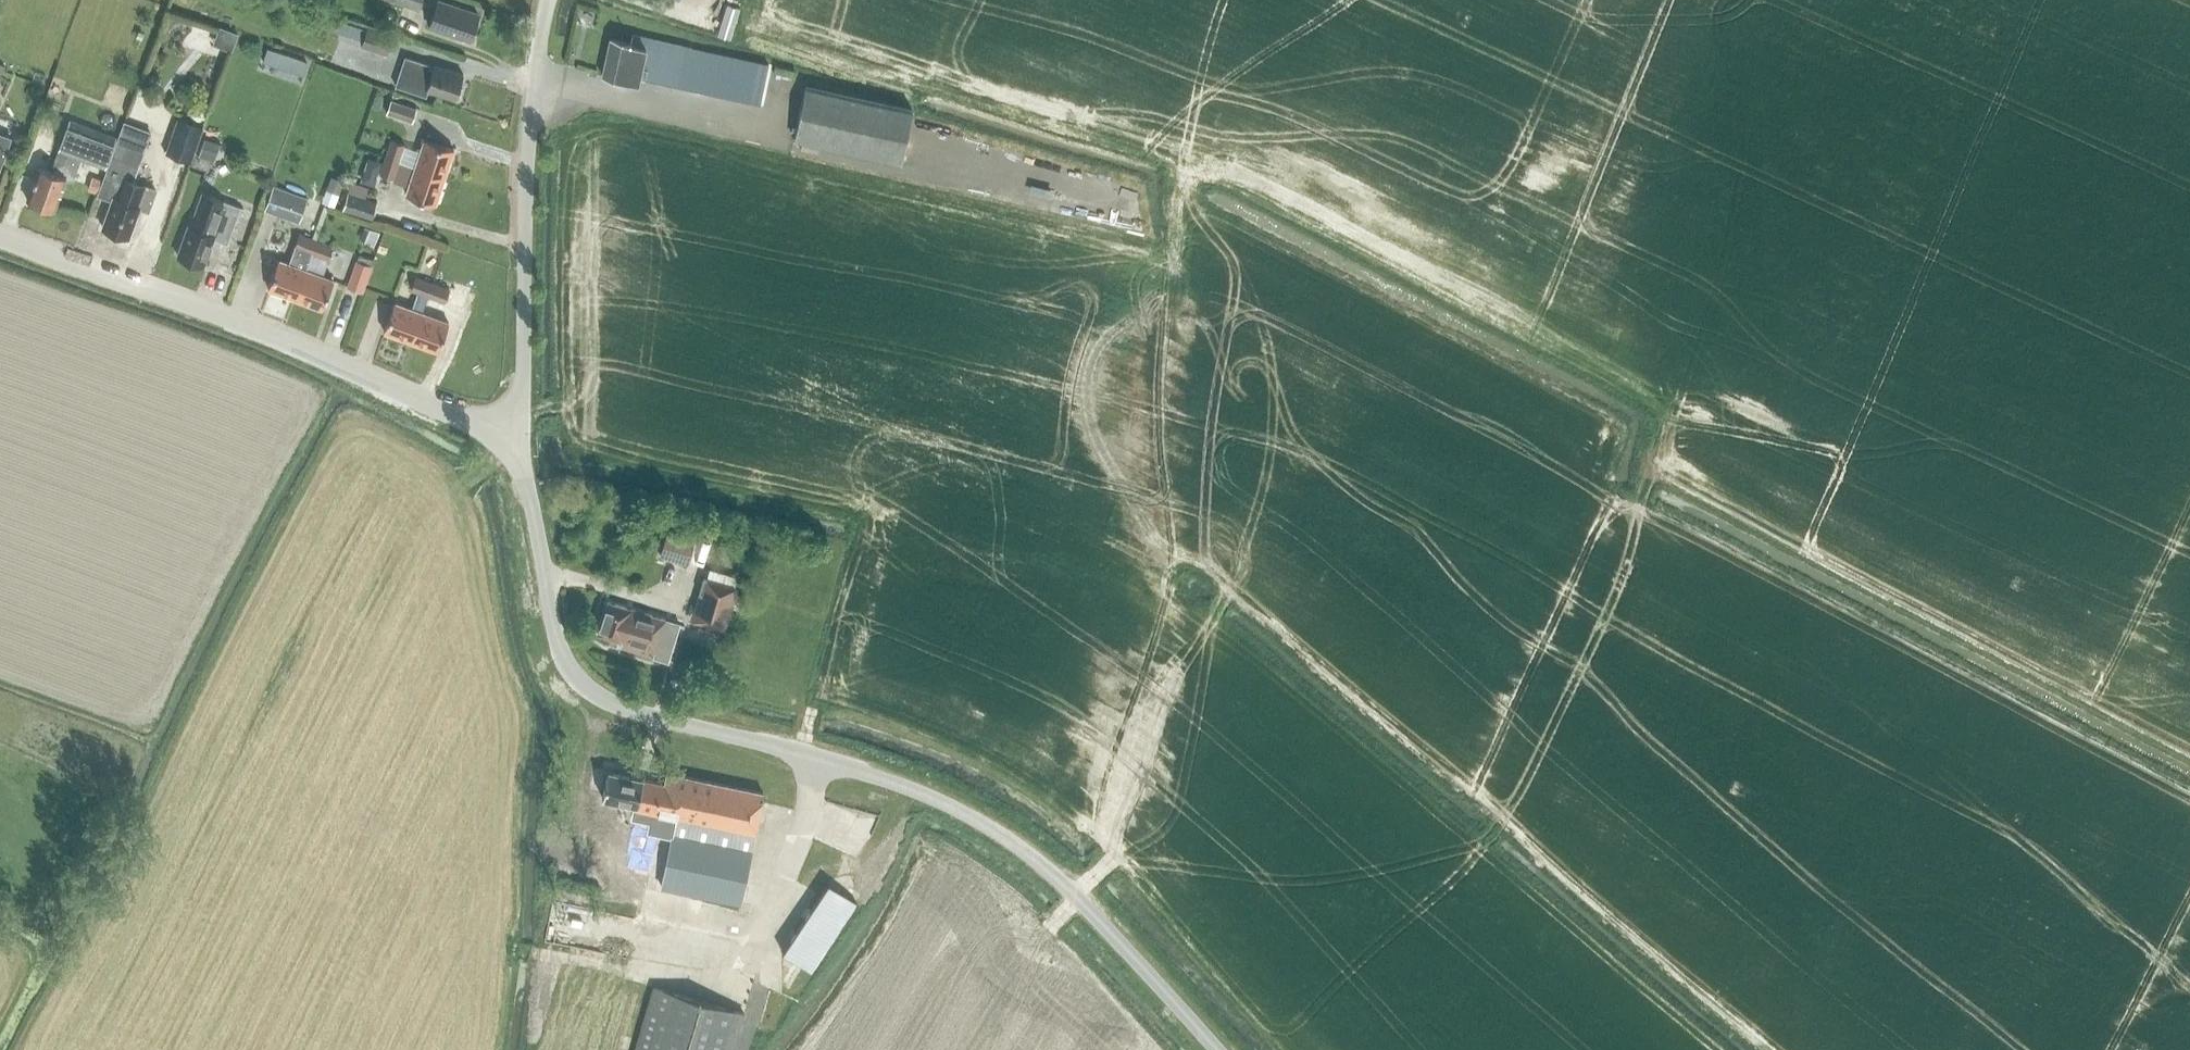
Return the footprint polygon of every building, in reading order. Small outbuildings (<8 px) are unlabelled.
[(422,0),(387,0),(419,10),(422,0)] [(478,15),(460,9),(461,7),(440,0),(438,0),(429,27),(458,36),(458,34),(470,38),(478,15)] [(355,26),(351,36),(363,40),(366,33),(367,30),(355,26)] [(386,54),(392,36),(368,27),(367,30),(366,33),(363,40),(361,46),(386,54)] [(646,74),(645,79),(708,92),(758,104),(768,65),(717,53),(717,52),(691,46),(690,47),(632,34),(630,43),(610,39),(602,75),(638,82),(640,73),(646,74)] [(289,55),(268,48),(264,62),(284,69),(289,55)] [(463,74),(434,64),(433,69),(429,67),(430,65),(405,56),(395,85),(426,95),(427,90),(455,99),(463,74)] [(901,163),(913,111),(806,87),(794,139),(901,163)] [(416,108),(389,99),(385,113),(411,122),(416,108)] [(202,127),(176,118),(164,153),(190,162),(202,127)] [(81,159),(105,168),(116,137),(69,120),(51,171),(39,166),(26,200),(54,210),(66,176),(73,179),(81,159)] [(132,181),(145,146),(151,131),(124,121),(98,193),(113,198),(102,227),(128,237),(139,207),(147,210),(154,189),(132,181)] [(10,138),(0,134),(0,166),(10,138)] [(444,176),(453,149),(424,139),(415,167),(444,176)] [(215,162),(220,145),(204,140),(199,156),(215,162)] [(384,156),(399,161),(404,145),(389,140),(384,156)] [(378,174),(393,179),(399,161),(384,156),(378,174)] [(444,176),(415,167),(406,194),(435,204),(444,176)] [(97,194),(102,179),(92,176),(87,191),(97,194)] [(331,176),(326,190),(339,195),(344,181),(331,176)] [(367,187),(349,181),(341,209),(371,219),(377,201),(364,197),(367,187)] [(306,197),(272,185),(263,210),(297,222),(306,197)] [(240,207),(223,201),(227,190),(217,187),(213,197),(203,193),(190,226),(188,225),(177,255),(203,265),(213,238),(227,243),(240,207)] [(278,260),(268,289),(295,298),(306,270),(312,253),(316,240),(312,238),(299,234),(288,263),(278,260)] [(316,240),(312,253),(328,259),(333,246),(316,240)] [(363,293),(372,265),(356,260),(347,287),(363,293)] [(306,270),(295,298),(322,308),(333,279),(306,270)] [(394,302),(384,331),(411,341),(421,312),(427,297),(432,282),(416,276),(411,290),(417,292),(411,308),(394,302)] [(432,282),(427,297),(436,300),(443,303),(444,302),(448,288),(432,282)] [(421,312),(411,341),(438,351),(448,322),(433,316),(431,315),(421,312)] [(694,540),(666,531),(658,556),(686,564),(694,540)] [(703,578),(691,620),(725,630),(738,588),(703,578)] [(607,601),(597,634),(621,641),(619,646),(654,657),(668,661),(680,623),(665,619),(607,601)] [(740,904),(763,793),(667,772),(664,784),(607,771),(602,798),(636,805),(633,815),(657,820),(658,813),(676,816),(661,887),(740,904)] [(810,970),(856,901),(828,883),(782,951),(810,970)] [(745,1014),(654,988),(636,1049),(734,1049),(745,1014)]
